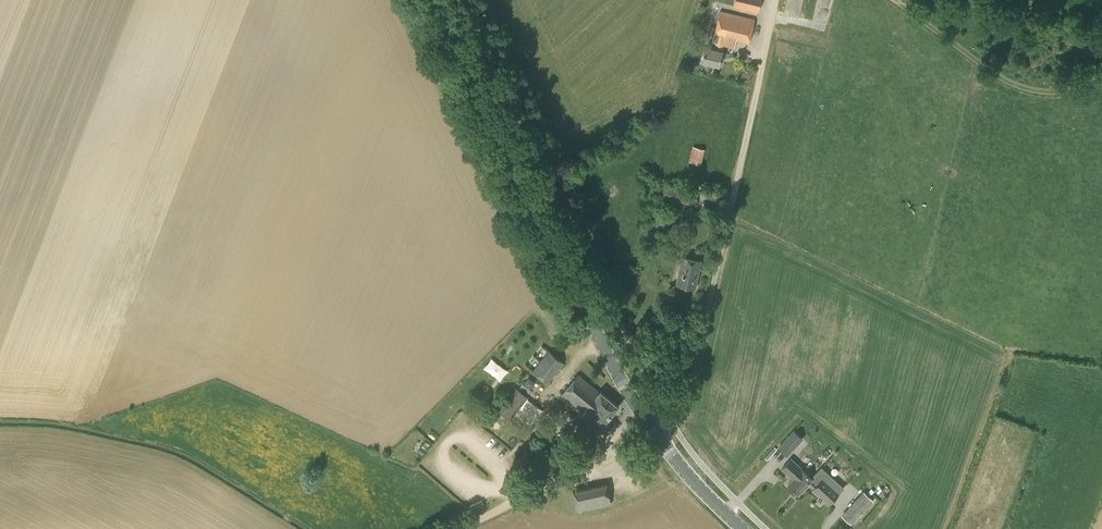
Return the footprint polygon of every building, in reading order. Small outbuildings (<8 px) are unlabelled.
[(761,0),(735,0),(733,6),(758,12),(761,0)] [(748,43),(754,19),(720,10),(712,41),(715,42),(714,49),(705,47),(701,61),(719,65),(722,51),(721,51),(723,45),(734,48),(736,40),(748,43)] [(701,164),(705,149),(692,146),(689,161),(701,164)] [(657,251),(656,241),(646,241),(647,252),(657,251)] [(696,288),(701,260),(682,256),(676,284),(696,288)] [(564,363),(549,351),(533,371),(548,383),(564,363)] [(501,377),(510,368),(495,354),(486,363),(501,377)] [(598,392),(577,374),(561,394),(582,412),(582,413),(600,428),(618,406),(600,391),(598,392)] [(510,419),(528,396),(517,387),(499,410),(510,419)] [(797,444),(788,436),(777,448),(787,456),(797,444)] [(422,444),(417,451),(422,455),(427,448),(422,444)] [(818,485),(812,480),(813,479),(790,459),(782,468),(793,479),(788,484),(798,494),(808,483),(814,488),(813,489),(829,503),(839,492),(824,479),(818,485)] [(577,510),(611,503),(606,484),(573,491),(577,510)] [(851,524),(873,500),(863,491),(841,515),(851,524)]
